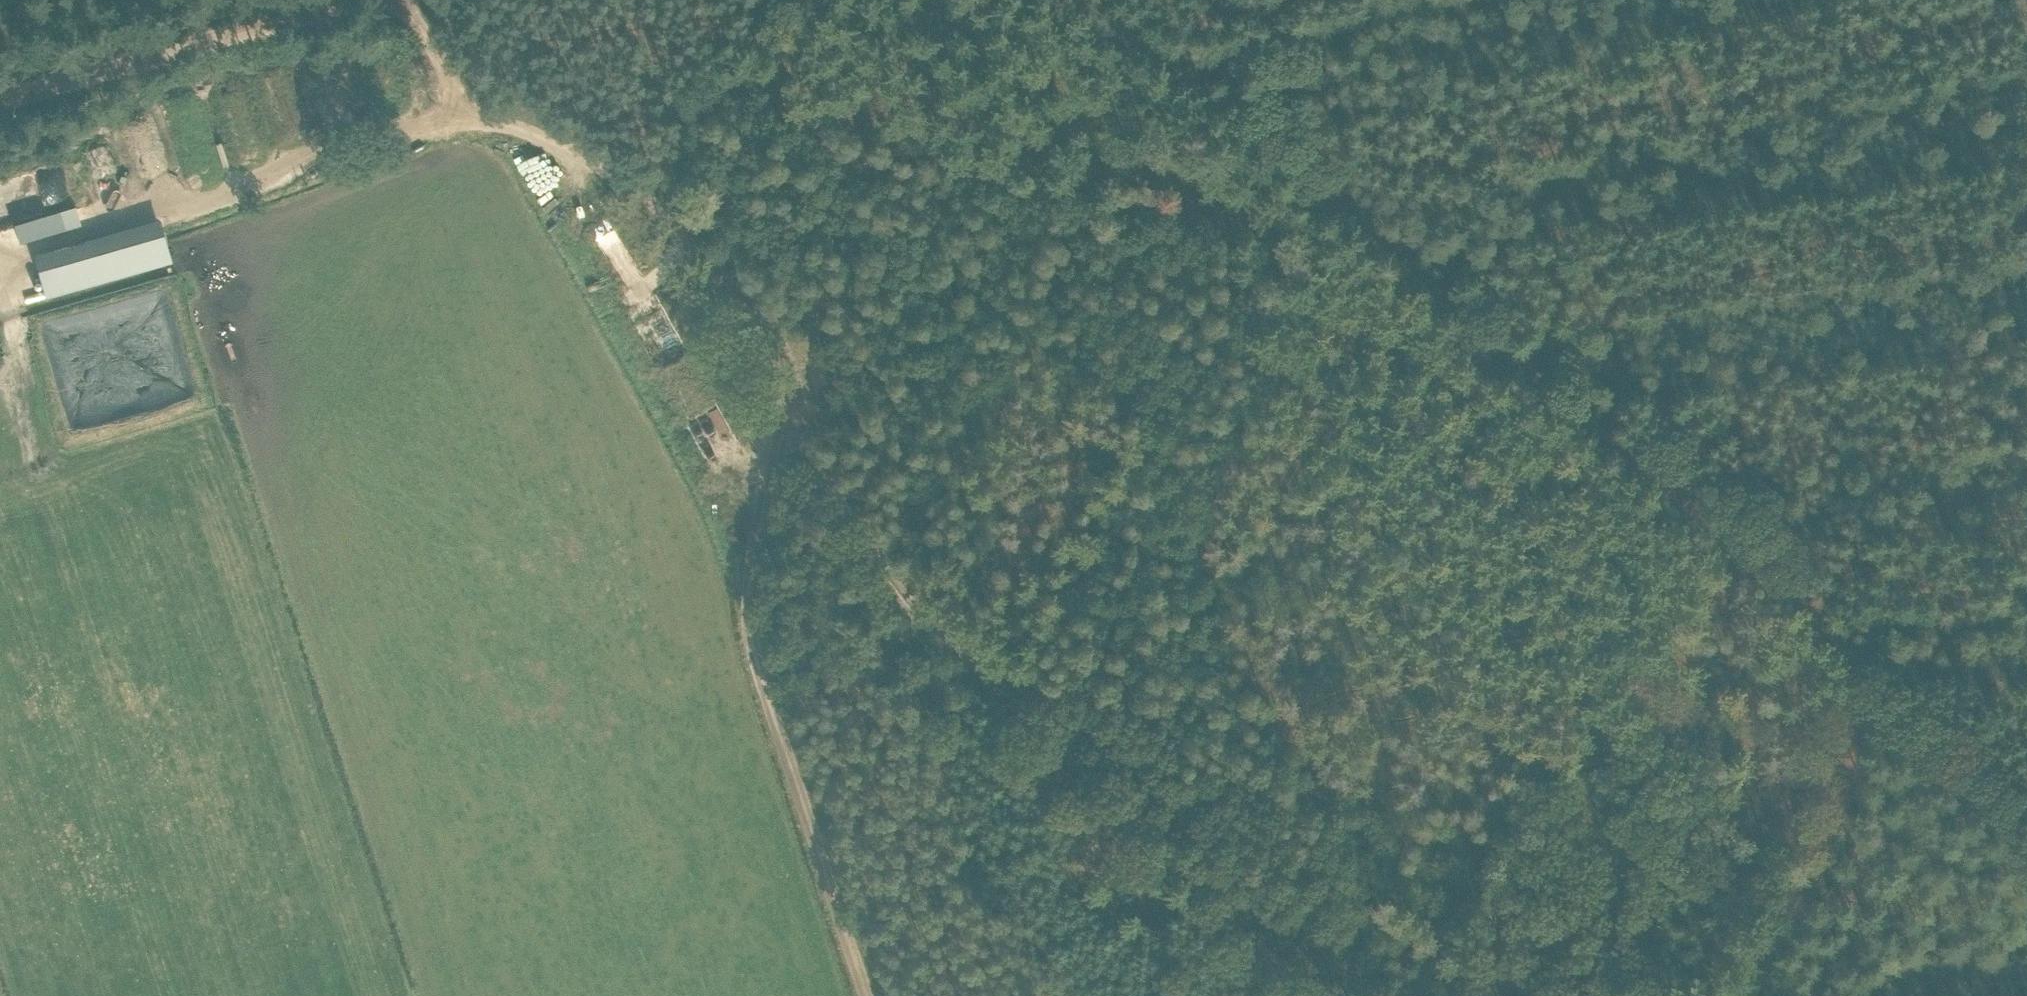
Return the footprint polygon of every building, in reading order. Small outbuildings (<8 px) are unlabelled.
[(514,158),(520,171),(539,163),(533,149),(514,158)] [(12,242),(74,231),(71,211),(9,222),(12,242)] [(155,227),(26,253),(35,296),(163,269),(155,227)] [(663,330),(653,310),(635,318),(645,338),(663,330)]
